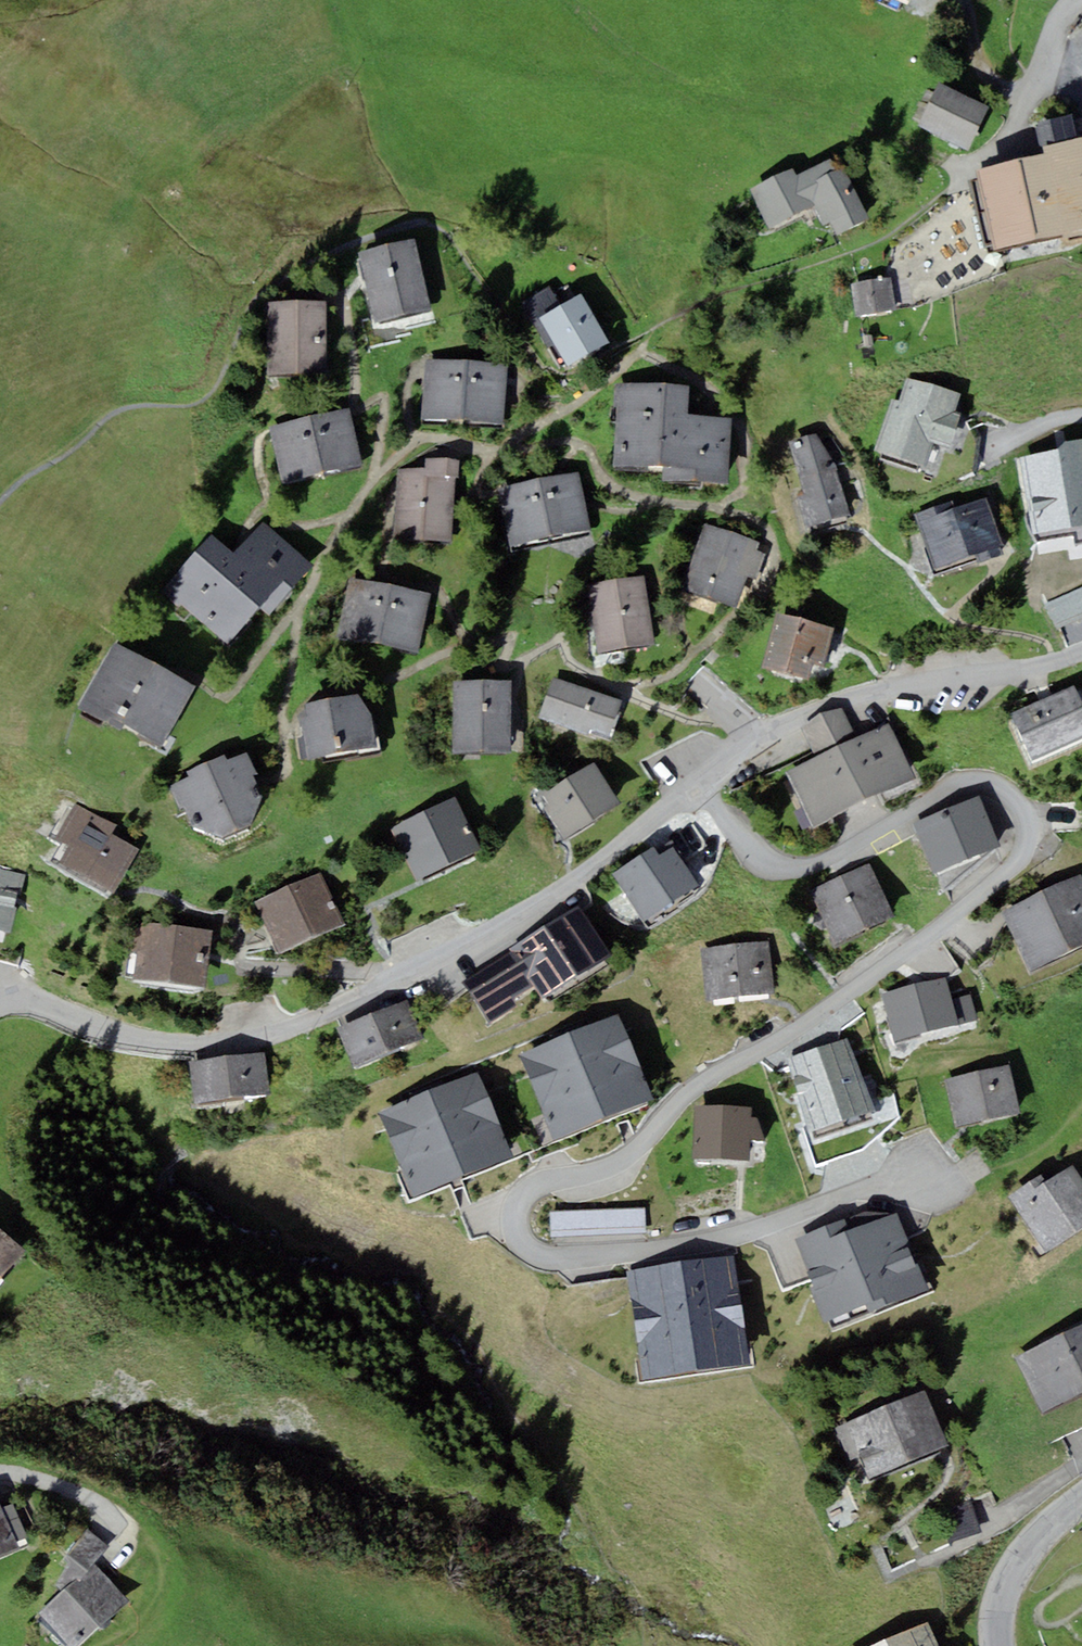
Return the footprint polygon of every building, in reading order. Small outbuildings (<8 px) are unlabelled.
[(969,149),(989,106),(938,82),(918,125),(969,149)] [(1038,123),(1043,146),(1078,137),(1072,115),(1038,123)] [(977,168),(996,250),(1063,234),(1064,240),(1081,236),(1081,136),(1078,137),(1043,146),(1044,152),(977,168)] [(794,167),(750,188),(769,228),(814,206),(823,225),(831,221),(837,233),(871,217),(840,153),(797,173),(794,167)] [(430,306),(414,236),(358,250),(374,319),(430,306)] [(857,316),(896,309),(890,277),(851,284),(857,316)] [(535,320),(541,317),(562,304),(551,285),(523,301),(535,320)] [(568,365),(610,341),(583,293),(562,304),(541,317),(568,365)] [(326,300),(269,301),(269,373),(326,373),(326,300)] [(462,420),(465,362),(424,360),(421,418),(462,420)] [(506,422),(508,364),(465,362),(462,420),(506,422)] [(960,419),(952,416),(959,393),(909,377),(902,402),(892,399),(876,450),(925,466),(932,444),(950,449),(960,419)] [(689,385),(616,381),(615,406),(617,406),(615,463),(664,465),(663,480),(729,483),(733,418),(688,416),(689,385)] [(363,463),(351,408),(310,417),(322,471),(363,463)] [(322,471),(310,417),(269,425),(281,480),(322,471)] [(834,461),(816,434),(789,440),(805,494),(797,496),(806,528),(851,515),(834,461)] [(1062,443),(1063,453),(1021,460),(1030,518),(1073,512),(1074,520),(1081,519),(1081,439),(1062,443)] [(425,470),(397,469),(394,537),(452,540),(455,476),(459,476),(460,459),(426,457),(425,470)] [(591,526),(577,468),(536,479),(550,536),(591,526)] [(550,536),(536,479),(497,488),(511,546),(550,536)] [(1000,546),(1004,544),(988,497),(955,507),(953,501),(916,513),(936,567),(977,553),(979,562),(1003,554),(1000,546)] [(263,520),(234,553),(212,534),(162,592),(178,606),(181,603),(228,644),(260,607),(269,614),(313,564),(263,520)] [(760,540),(704,522),(683,588),(738,606),(751,566),(760,569),(765,552),(757,550),(760,540)] [(645,576),(586,585),(596,652),(655,644),(645,576)] [(377,643),(388,585),(349,578),(339,636),(377,643)] [(420,651),(431,592),(388,585),(377,643),(420,651)] [(779,612),(764,667),(808,679),(812,663),(824,667),(835,627),(779,612)] [(197,687),(114,642),(78,707),(108,723),(112,715),(166,744),(197,687)] [(553,676),(538,717),(573,729),(588,689),(553,676)] [(511,751),(512,679),(454,678),(453,751),(511,751)] [(1081,736),(1081,700),(1075,684),(1012,713),(1032,759),(1081,736)] [(588,689),(573,729),(588,734),(590,728),(609,735),(621,700),(602,694),(588,689)] [(357,692),(306,702),(309,714),(301,715),(309,758),(376,744),(372,711),(357,692)] [(802,727),(816,756),(857,736),(843,707),(802,727)] [(785,771),(812,827),(916,777),(889,721),(857,736),(816,756),(785,771)] [(190,776),(170,785),(181,808),(185,805),(196,826),(224,837),(249,825),(263,797),(254,773),(258,772),(247,751),(228,761),(226,754),(187,771),(190,776)] [(564,839),(622,803),(602,771),(597,762),(542,795),(548,804),(544,807),(564,839)] [(456,795),(391,827),(417,880),(482,847),(456,795)] [(1002,844),(981,796),(946,811),(967,859),(1002,844)] [(56,838),(68,845),(59,862),(114,893),(139,848),(127,841),(129,837),(112,828),(114,825),(75,803),(56,838)] [(935,872),(967,859),(946,811),(914,824),(935,872)] [(645,920),(699,884),(674,845),(660,855),(653,845),(613,871),(645,920)] [(895,913),(871,863),(840,878),(865,928),(895,913)] [(0,866),(0,929),(11,932),(26,872),(0,866)] [(258,899),(281,952),(345,924),(321,871),(258,899)] [(1031,971),(1081,946),(1081,874),(1081,872),(1002,909),(1031,971)] [(836,942),(865,928),(840,878),(811,892),(836,942)] [(543,997),(612,954),(581,904),(512,948),(513,951),(535,985),(543,997)] [(205,986),(212,928),(141,921),(141,928),(138,950),(135,978),(205,986)] [(128,949),(138,950),(141,928),(130,927),(128,949)] [(701,949),(706,999),(774,992),(769,941),(701,949)] [(513,999),(535,985),(513,951),(463,983),(489,1023),(517,1005),(513,999)] [(946,977),(882,993),(894,1040),(978,1018),(972,993),(952,998),(946,977)] [(338,1027),(354,1066),(425,1037),(410,998),(338,1027)] [(556,1140),(655,1097),(618,1012),(519,1054),(556,1140)] [(874,1110),(847,1037),(783,1061),(809,1134),(813,1132),(815,1138),(872,1118),(869,1111),(874,1110)] [(266,1052),(188,1060),(193,1102),(270,1093),(266,1052)] [(956,1127),(1020,1113),(1009,1063),(945,1077),(956,1127)] [(414,1197),(514,1155),(479,1070),(379,1112),(414,1197)] [(752,1108),(695,1105),(693,1156),(750,1159),(751,1139),(763,1140),(764,1116),(752,1116),(752,1108)] [(1081,1228),(1081,1192),(1066,1168),(1047,1181),(1041,1173),(1008,1194),(1046,1252),(1081,1228)] [(646,1235),(645,1207),(550,1210),(551,1239),(646,1235)] [(899,1211),(849,1230),(845,1220),(797,1237),(815,1286),(811,1287),(823,1322),(827,1320),(868,1305),(870,1312),(929,1289),(899,1211)] [(0,1228),(0,1281),(27,1250),(0,1228)] [(643,1378),(751,1364),(737,1256),(628,1270),(643,1378)] [(1081,1393),(1081,1323),(1015,1355),(1043,1412),(1081,1393)] [(948,1445),(924,1389),(836,1427),(850,1460),(860,1455),(870,1478),(948,1445)] [(2,1508),(17,1541),(27,1536),(13,1503),(2,1508)] [(0,1504),(0,1557),(20,1548),(17,1541),(2,1508),(0,1504)] [(110,1546),(87,1527),(63,1558),(68,1563),(55,1585),(62,1591),(64,1589),(93,1561),(95,1563),(110,1546)] [(130,1600),(95,1563),(93,1561),(64,1589),(62,1591),(38,1613),(70,1645),(77,1645),(100,1625),(101,1627),(130,1600)] [(928,1621),(872,1645),(939,1645),(928,1621)]
